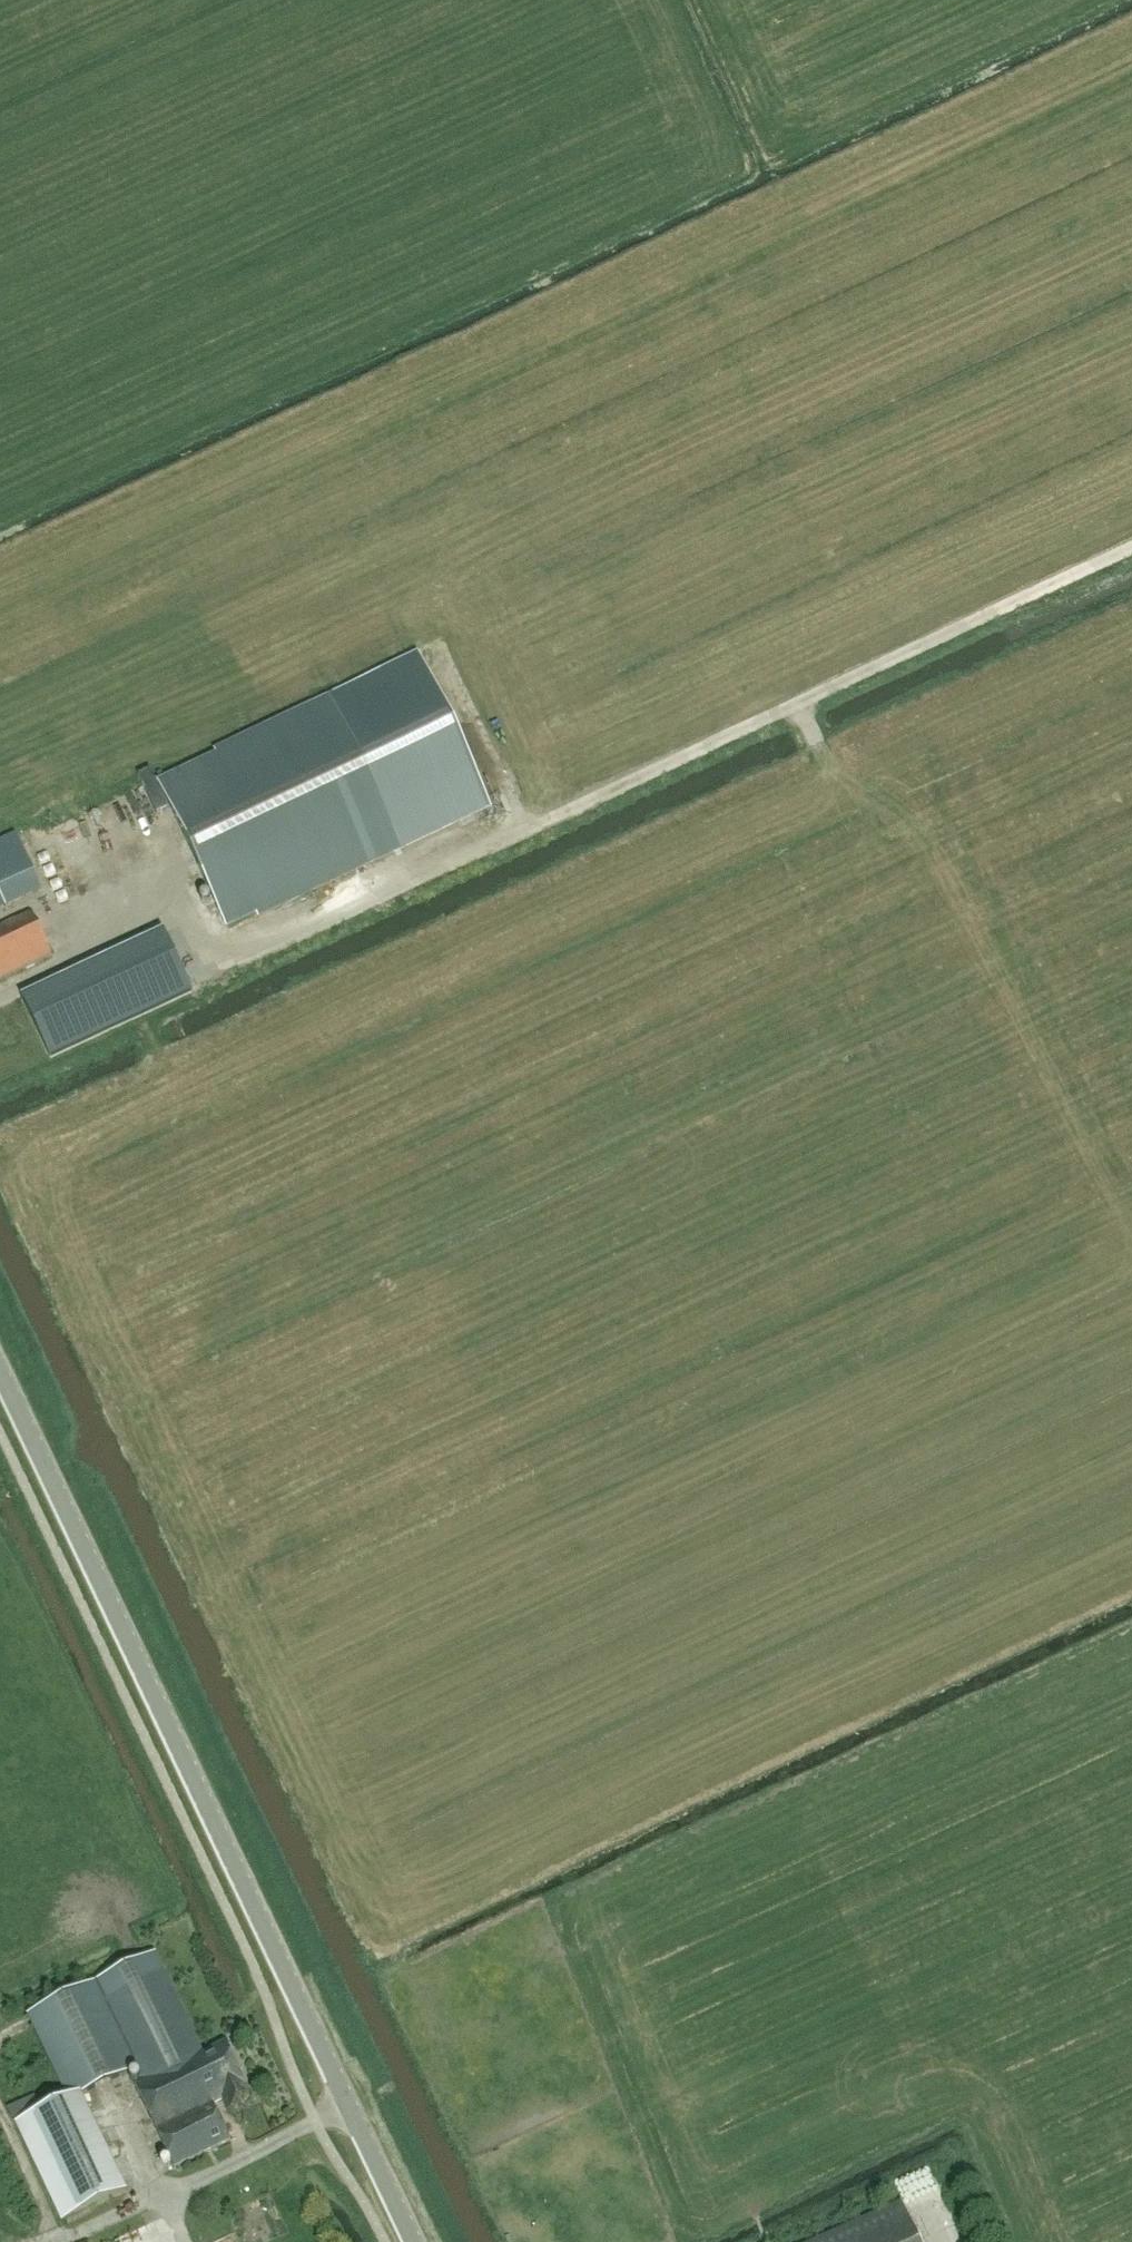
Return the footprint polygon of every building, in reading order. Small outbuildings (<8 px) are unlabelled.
[(226,928),(400,846),(331,701),(158,783),(226,928)] [(29,894),(27,888),(39,883),(16,834),(0,842),(0,908),(29,894)] [(51,956),(31,914),(0,928),(0,980),(51,956)] [(84,965),(24,994),(27,999),(52,1054),(113,1026),(84,965)] [(247,2088),(225,2043),(201,2054),(153,1953),(96,1981),(144,2082),(135,2086),(174,2168),(230,2141),(213,2105),(222,2100),(227,2111),(252,2099),(247,2088)] [(126,2192),(80,2095),(135,2069),(94,1983),(27,2015),(69,2100),(43,2113),(36,2098),(9,2111),(61,2222),(126,2192)] [(815,2241),(919,2241),(901,2203),(815,2241)] [(283,2236),(272,2239),(263,2209),(239,2216),(246,2241),(284,2241),(283,2236)]
